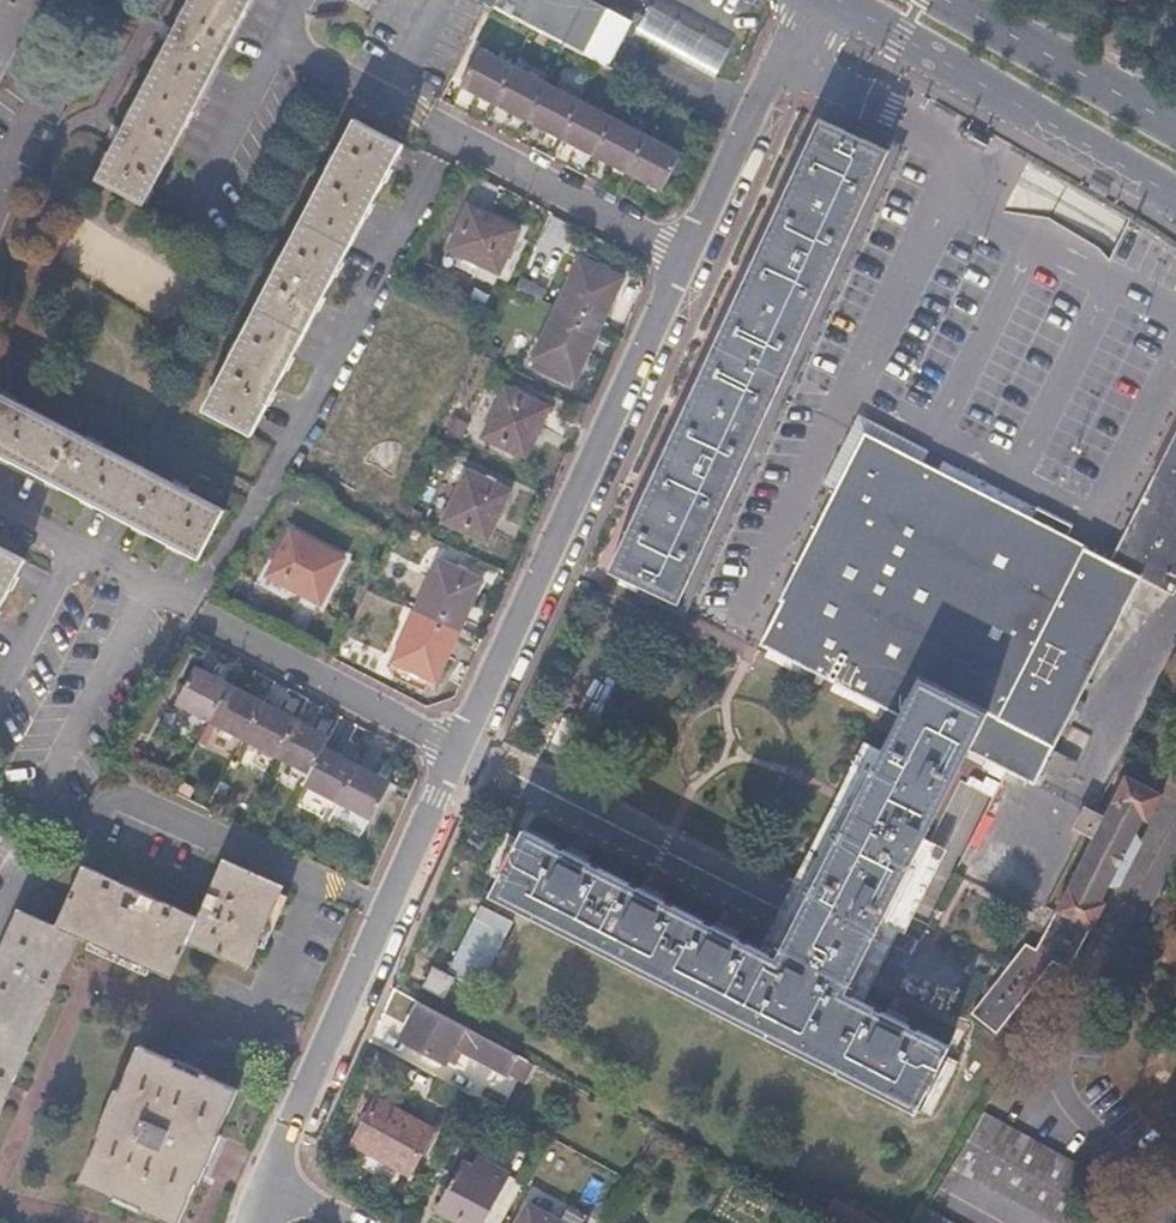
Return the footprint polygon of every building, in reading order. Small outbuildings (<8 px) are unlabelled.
[(42,0),(0,0),(0,80),(42,0)] [(98,179),(141,202),(248,0),(193,0),(98,179)] [(347,1),(368,12),(374,0),(348,0),(347,1)] [(496,2),(536,24),(565,40),(587,0),(497,0),(496,2)] [(644,7),(632,37),(717,73),(730,43),(644,7)] [(463,82),(496,99),(515,63),(482,46),(463,82)] [(515,63),(496,99),(530,117),(549,82),(515,63)] [(549,82),(530,117),(564,135),(582,99),(549,82)] [(596,152),(614,117),(582,99),(564,135),(596,152)] [(629,170),(648,135),(614,117),(596,152),(629,170)] [(875,171),(885,149),(818,119),(610,570),(676,601),(690,572),(709,531),(720,506),(730,484),(743,457),(753,434),(776,386),(793,347),(828,272),(846,234),(875,171)] [(402,147),(354,122),(202,411),(249,436),(402,147)] [(682,153),(648,135),(629,170),(664,189),(682,153)] [(449,247),(499,272),(519,228),(470,204),(449,247)] [(581,257),(558,307),(601,327),(624,279),(581,257)] [(601,327),(558,307),(533,357),(576,379),(601,327)] [(551,409),(506,387),(483,438),(527,458),(551,409)] [(198,559),(222,513),(0,396),(0,455),(198,559)] [(1063,537),(1028,520),(899,455),(862,437),(821,521),(759,646),(1036,783),(1139,575),(1173,592),(1175,586),(1175,435),(1144,497),(1129,526),(1111,561),(1063,537)] [(488,543),(511,491),(467,471),(443,521),(488,543)] [(1028,520),(1063,537),(1070,524),(1035,507),(1028,520)] [(322,603),(344,558),(291,530),(266,575),(322,603)] [(0,550),(0,604),(22,561),(0,550)] [(440,560),(416,610),(459,630),(482,581),(440,560)] [(459,630),(416,610),(392,659),(436,681),(459,630)] [(212,722),(231,686),(197,668),(178,705),(212,722)] [(265,703),(231,686),(212,722),(246,740),(265,703)] [(299,720),(265,703),(246,740),(279,757),(299,720)] [(331,736),(299,720),(279,757),(311,774),(325,748),(331,736)] [(833,896),(871,915),(948,767),(909,747),(887,791),(881,788),(849,849),(854,853),(833,896)] [(339,801),(358,765),(325,748),(311,774),(305,784),(339,801)] [(393,784),(358,765),(339,801),(375,819),(393,784)] [(1103,816),(1093,810),(1083,830),(1093,836),(1055,910),(1091,930),(1105,903),(1100,899),(1108,883),(1118,882),(1139,844),(1132,836),(1141,818),(1147,820),(1159,794),(1123,775),(1103,816)] [(1083,830),(1093,810),(1083,805),(1073,824),(1083,830)] [(914,1109),(949,1046),(527,830),(492,894),(914,1109)] [(23,911),(4,942),(0,952),(0,1112),(78,936),(175,979),(191,943),(252,971),(288,888),(229,861),(202,917),(85,866),(59,927),(23,911)] [(1069,971),(1091,930),(1055,910),(1035,950),(1024,944),(973,1013),(997,1032),(1053,962),(1069,972),(1069,971)] [(422,984),(445,996),(457,976),(435,964),(422,984)] [(518,1055),(424,1004),(405,1038),(445,1061),(455,1043),(508,1074),(518,1055)] [(175,1222),(176,1222),(237,1093),(140,1048),(80,1179),(175,1222)] [(408,1174),(433,1131),(378,1098),(352,1142),(408,1174)] [(982,1111),(951,1166),(1054,1222),(1120,1222),(1072,1197),(1088,1170),(982,1111)] [(523,1186),(507,1176),(508,1174),(479,1158),(473,1169),(461,1163),(435,1211),(458,1222),(502,1222),(523,1186)] [(530,1204),(519,1222),(562,1222),(530,1204)] [(927,1208),(919,1222),(956,1222),(927,1208)]
